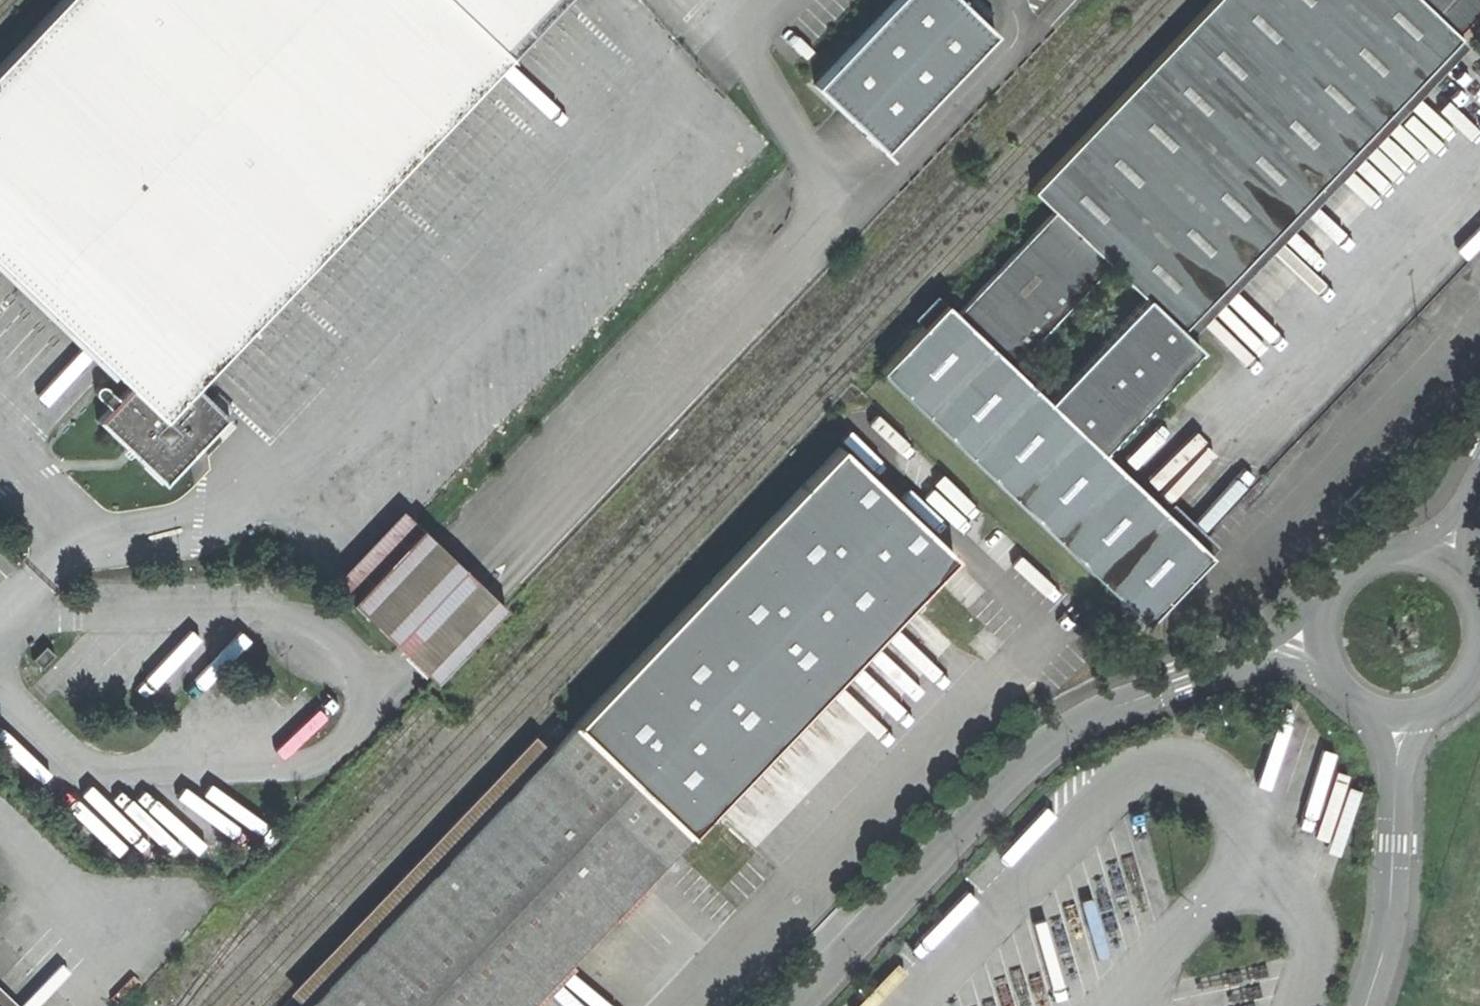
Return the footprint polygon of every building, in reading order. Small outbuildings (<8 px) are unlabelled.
[(200,387),(212,374),(237,377),(236,351),(260,352),(261,323),(305,280),(318,279),(368,326),(426,266),(375,216),(377,204),(398,207),(396,180),(422,181),(419,156),(444,157),(443,132),(468,133),(465,110),(491,107),(488,84),(515,84),(509,60),(536,58),(533,36),(558,36),(558,12),(584,12),(582,0),(71,0),(0,76),(0,266),(4,262),(133,387),(123,400),(110,388),(105,387),(100,392),(100,399),(112,412),(102,423),(137,458),(169,490),(234,418),(200,387)] [(886,151),(999,32),(965,0),(895,0),(815,84),(886,151)] [(1025,194),(1037,205),(1050,217),(954,319),(934,299),(914,321),(922,330),(878,374),(1138,627),(1177,587),(1189,574),(1204,559),(1098,457),(1195,357),(1183,345),(1289,236),(1463,56),(1451,43),(1479,12),(1479,0),(1213,0),(1025,194)] [(1212,596),(1189,574),(1177,587),(1202,608),(1212,596)] [(694,834),(567,710),(282,1005),(528,1005),(552,982),(694,834)]
